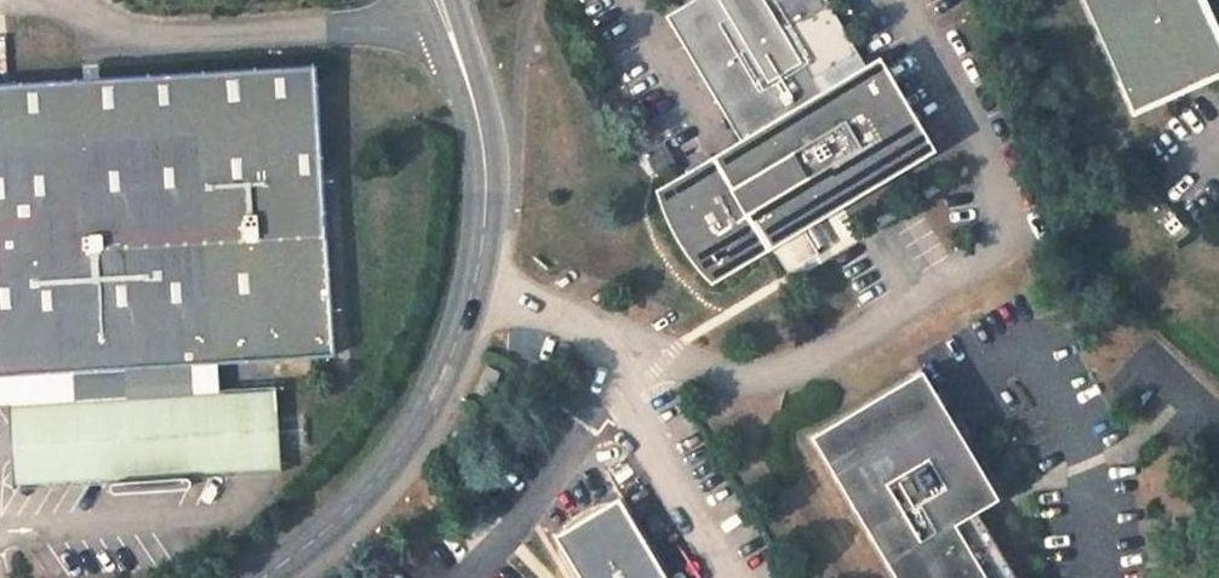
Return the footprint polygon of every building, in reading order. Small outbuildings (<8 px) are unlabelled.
[(708,282),(766,250),(761,241),(923,151),(876,67),(868,72),(828,0),(727,0),(723,2),(722,0),(702,0),(670,18),(744,149),(716,165),(713,159),(657,189),(662,208),(670,226),(679,243),(689,258),(698,270),(708,282)] [(1149,125),(1218,93),(1218,15),(1212,0),(1092,0),(1149,125)] [(0,81),(0,369),(209,356),(317,350),(300,64),(0,81)] [(652,173),(675,162),(665,143),(642,155),(652,173)] [(804,234),(773,246),(782,269),(813,257),(804,234)] [(210,382),(209,356),(0,369),(0,395),(210,382)] [(914,376),(803,439),(882,577),(1002,577),(967,517),(988,505),(914,376)] [(264,381),(2,400),(8,481),(270,463),(264,381)] [(611,512),(588,514),(560,530),(548,552),(563,577),(650,577),(611,512)]
